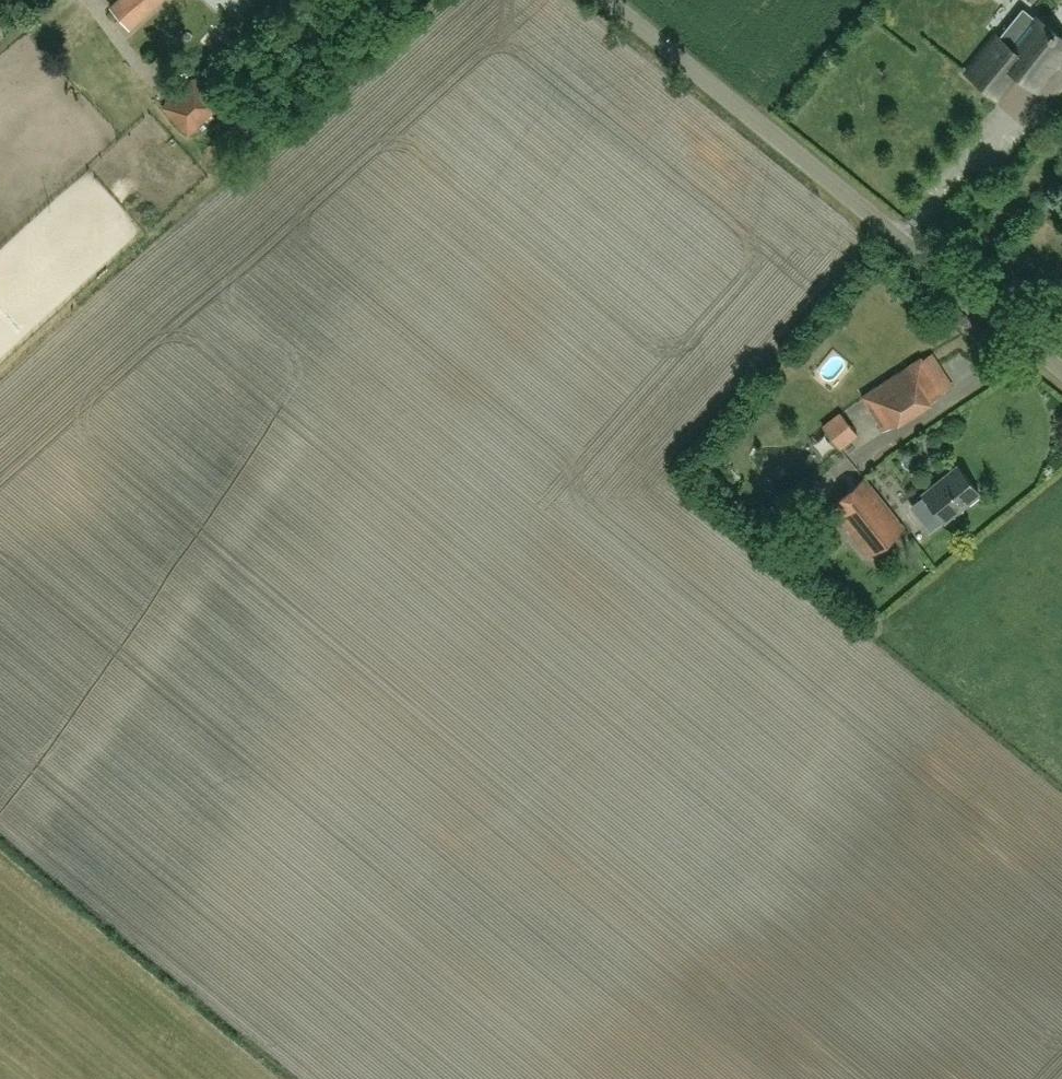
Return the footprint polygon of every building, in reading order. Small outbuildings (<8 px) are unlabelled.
[(161,0),(119,0),(111,7),(130,28),(161,0)] [(997,98),(1017,74),(1037,91),(1053,71),(1052,71),(1056,66),(1057,66),(1061,60),(1061,38),(1036,17),(1010,48),(996,36),(966,72),(997,98)] [(164,107),(188,134),(217,106),(193,80),(188,85),(193,90),(174,108),(169,103),(164,107)] [(896,422),(873,387),(860,396),(882,430),(896,422)] [(840,448),(857,434),(840,413),(823,427),(840,448)] [(944,521),(980,492),(958,466),(922,495),(944,521)] [(869,556),(904,527),(864,477),(829,506),(869,556)]
